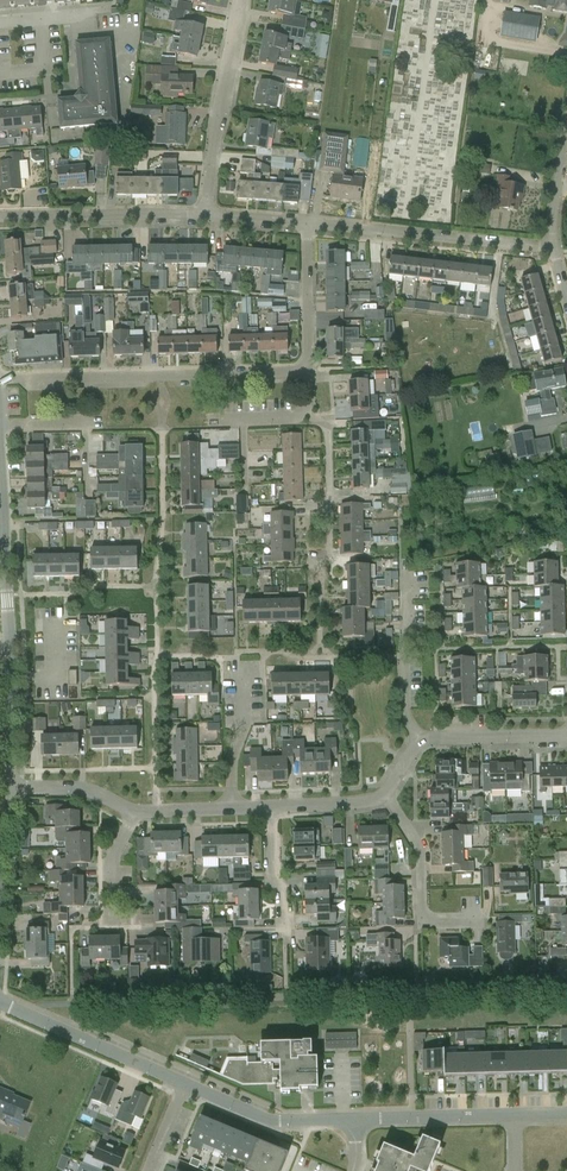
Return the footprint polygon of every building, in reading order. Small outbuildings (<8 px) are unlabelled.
[(178,1),(172,0),(170,9),(186,11),(191,12),(193,4),(178,1)] [(287,0),(272,0),(270,13),(284,15),(283,25),(305,29),(307,19),(293,16),(296,1),(287,0)] [(529,6),(546,9),(547,6),(553,7),(552,10),(566,13),(566,0),(530,0),(529,6)] [(145,13),(153,14),(154,6),(146,5),(145,13)] [(183,31),(182,39),(200,42),(200,39),(202,40),(203,33),(202,33),(203,27),(184,23),(186,11),(170,9),(168,21),(176,23),(174,29),(183,31)] [(505,13),(501,36),(536,42),(539,19),(505,13)] [(291,53),(292,45),(286,44),(287,39),(303,42),(305,29),(283,25),(281,35),(266,33),(263,48),(291,53)] [(317,56),(328,57),(329,35),(318,34),(317,56)] [(171,45),(170,52),(197,58),(200,42),(182,39),(173,37),(171,45)] [(76,43),(77,54),(111,51),(110,40),(76,43)] [(272,77),(285,79),(296,81),(299,69),(276,65),(277,59),(289,61),(291,53),(263,48),(261,63),(274,65),(272,77)] [(111,51),(77,54),(78,65),(112,62),(111,51)] [(160,65),(175,66),(176,57),(161,56),(160,65)] [(377,61),(370,60),(368,72),(376,73),(377,61)] [(78,65),(78,75),(113,72),(112,62),(78,65)] [(189,95),(189,94),(193,94),(194,77),(175,76),(175,68),(159,68),(146,66),(145,85),(162,86),(161,97),(177,98),(178,93),(186,94),(189,95)] [(78,75),(79,86),(114,82),(113,72),(78,75)] [(301,91),(303,82),(296,81),(285,79),(284,86),(261,82),(259,95),(257,94),(255,105),(276,108),(279,95),(282,96),(284,88),(301,91)] [(80,93),(77,96),(115,93),(114,82),(79,86),(80,93)] [(116,103),(115,93),(77,96),(74,99),(58,101),(58,108),(116,103)] [(58,108),(59,119),(116,113),(116,103),(58,108)] [(131,105),(131,114),(140,114),(159,115),(159,106),(140,105),(131,105)] [(37,137),(43,136),(41,107),(26,109),(28,130),(36,129),(37,137)] [(26,109),(12,110),(16,139),(21,138),(20,130),(22,130),(28,130),(26,109)] [(0,111),(0,132),(7,132),(8,140),(14,139),(16,139),(12,110),(0,111)] [(116,113),(59,119),(60,129),(117,124),(116,113)] [(157,127),(157,145),(166,145),(184,146),(185,114),(167,114),(167,127),(157,127)] [(255,155),(272,156),(286,157),(298,158),(303,159),(313,160),(314,155),(303,154),(298,154),(299,151),(272,148),(272,149),(267,149),(269,138),(273,139),(275,125),(252,121),(250,135),(248,135),(246,146),(256,148),(255,155)] [(348,136),(325,134),(320,171),(334,173),(331,198),(359,201),(362,180),(343,177),(348,136)] [(108,167),(110,147),(97,145),(94,165),(108,167)] [(42,151),(31,155),(34,163),(45,159),(42,151)] [(118,167),(119,153),(112,152),(110,166),(118,167)] [(2,192),(7,191),(9,194),(15,193),(16,191),(21,190),(19,162),(23,161),(22,154),(6,155),(7,163),(0,163),(0,169),(1,181),(0,181),(0,189),(2,189),(2,192)] [(286,159),(272,158),(271,170),(285,171),(286,159)] [(242,159),(241,166),(255,167),(256,160),(242,159)] [(177,164),(162,163),(162,171),(162,197),(178,197),(178,179),(170,179),(170,171),(176,171),(177,164)] [(490,175),(491,166),(477,164),(475,173),(490,175)] [(60,188),(87,186),(95,185),(94,172),(86,173),(86,166),(59,169),(60,188)] [(255,167),(241,166),(240,174),(247,174),(246,183),(239,183),(237,200),(252,201),(255,174),(255,167)] [(155,179),(147,179),(147,197),(162,197),(162,171),(155,171),(155,179)] [(116,197),(132,197),(132,179),(132,174),(117,174),(117,179),(116,179),(116,197)] [(252,201),(267,203),(269,185),(260,184),(261,180),(261,175),(255,174),(252,201)] [(299,182),(285,181),(284,187),(283,204),(298,205),(299,198),(310,199),(312,175),(299,174),(299,182)] [(521,197),(523,188),(507,185),(508,178),(497,176),(495,189),(500,189),(497,209),(517,212),(519,197),(521,197)] [(132,197),(147,197),(147,179),(132,179),(132,197)] [(178,179),(178,190),(193,190),(193,179),(178,179)] [(269,185),(267,203),(283,204),(284,187),(269,185)] [(5,242),(6,258),(39,256),(39,255),(41,255),(57,253),(56,241),(40,242),(41,248),(29,249),(22,250),(21,241),(5,242)] [(163,271),(163,264),(163,248),(148,247),(148,264),(156,264),(156,271),(159,271),(163,271)] [(88,248),(73,248),(73,265),(81,265),(81,272),(89,272),(88,248)] [(103,248),(88,248),(89,272),(94,272),(94,265),(103,265),(103,248)] [(117,248),(103,248),(103,265),(118,264),(117,248)] [(132,248),(117,248),(118,264),(132,264),(132,248)] [(178,248),(163,248),(163,264),(178,264),(178,248)] [(178,264),(193,264),(193,248),(178,248),(178,264)] [(193,248),(193,264),(207,265),(208,248),(193,248)] [(237,273),(238,267),(239,250),(224,248),(222,265),(222,272),(233,273),(237,273)] [(252,268),(254,251),(239,250),(238,267),(252,268)] [(261,269),(267,269),(269,253),(254,251),(252,268),(261,269)] [(327,253),(327,267),(344,267),(343,252),(327,253)] [(267,269),(266,276),(271,277),(271,275),(281,276),(281,271),(283,254),(269,253),(267,269)] [(7,275),(23,273),(23,265),(30,264),(31,267),(54,266),(53,255),(39,256),(6,258),(7,275)] [(388,275),(404,277),(406,259),(390,258),(388,275)] [(420,261),(406,259),(404,277),(418,279),(420,261)] [(418,279),(432,280),(434,263),(420,261),(418,279)] [(432,280),(447,282),(449,264),(434,263),(432,280)] [(461,284),(463,266),(449,264),(447,282),(461,284)] [(461,284),(476,286),(478,268),(463,266),(461,284)] [(327,267),(327,282),(344,282),(344,267),(327,267)] [(490,287),(492,271),(492,270),(478,268),(476,286),(490,287)] [(167,271),(163,271),(159,271),(159,280),(167,280),(167,271)] [(233,273),(232,282),(240,283),(241,274),(237,273),(233,273)] [(521,280),(524,292),(541,287),(538,275),(521,280)] [(262,285),(270,286),(271,277),(266,276),(263,276),(262,285)] [(167,290),(167,280),(159,280),(159,290),(167,290)] [(385,282),(387,296),(388,302),(388,301),(395,301),(393,281),(385,282)] [(240,283),(232,282),(232,291),(239,292),(240,283)] [(327,282),(327,297),(344,297),(344,282),(327,282)] [(9,286),(10,302),(26,301),(25,285),(9,286)] [(269,295),(270,286),(262,285),(261,294),(269,295)] [(270,286),(269,295),(282,296),(283,287),(270,286)] [(498,287),(497,297),(504,298),(505,288),(506,288),(498,287)] [(546,303),(541,287),(524,292),(528,308),(546,303)] [(376,288),(376,297),(384,296),(384,288),(376,288)] [(33,293),(34,301),(44,300),(43,292),(33,293)] [(105,299),(104,299),(104,316),(105,316),(105,323),(114,322),(113,299),(112,294),(104,295),(105,299)] [(149,295),(130,296),(130,304),(149,304),(149,295)] [(82,296),(65,297),(65,306),(82,306),(82,296)] [(327,297),(327,312),(344,312),(344,297),(327,297)] [(498,311),(499,316),(506,315),(504,301),(504,298),(497,297),(496,300),(496,304),(498,311)] [(239,315),(239,322),(247,322),(247,314),(251,314),(251,298),(241,298),(242,315),(239,315)] [(272,307),(272,303),(272,298),(258,298),(258,307),(272,307)] [(44,300),(34,301),(34,309),(44,308),(44,306),(50,305),(49,299),(44,300)] [(27,317),(26,301),(10,302),(11,319),(27,317)] [(415,302),(402,301),(402,308),(414,310),(415,302)] [(428,311),(429,304),(415,302),(414,310),(428,311)] [(286,303),(272,303),(272,307),(272,312),(286,312),(286,303)] [(528,308),(533,322),(550,317),(546,303),(528,308)] [(428,311),(443,313),(444,306),(429,304),(428,311)] [(458,307),(444,306),(443,313),(457,315),(458,307)] [(457,315),(472,316),(473,309),(458,307),(457,315)] [(487,311),(473,309),(472,316),(486,318),(487,311)] [(364,311),(365,320),(385,320),(384,311),(364,311)] [(268,321),(277,321),(276,313),(268,313),(268,321)] [(201,316),(201,331),(202,338),(202,354),(217,353),(216,331),(205,331),(205,315),(201,316)] [(499,320),(502,331),(509,329),(507,320),(506,315),(499,316),(499,320)] [(105,323),(105,316),(104,316),(95,316),(95,332),(106,332),(105,323)] [(172,332),(171,317),(167,317),(168,332),(165,332),(165,339),(157,339),(158,355),(172,355),(172,339),(172,332)] [(554,332),(550,317),(533,322),(537,337),(554,332)] [(83,357),(83,324),(83,318),(75,318),(75,326),(77,326),(77,332),(68,332),(69,358),(83,357)] [(277,321),(268,321),(269,329),(272,329),(273,352),(288,351),(287,335),(287,328),(277,329),(277,321)] [(128,356),(127,323),(121,323),(121,333),(113,333),(113,356),(128,356)] [(133,323),(127,323),(128,356),(143,355),(143,342),(143,335),(143,332),(135,332),(134,332),(133,323)] [(9,335),(10,353),(11,353),(12,365),(62,361),(59,324),(34,326),(36,341),(23,342),(23,334),(9,335)] [(90,324),(83,324),(83,357),(99,357),(99,341),(96,341),(96,333),(95,333),(90,334),(90,324)] [(177,332),(172,332),(172,339),(172,355),(188,354),(187,338),(187,329),(177,329),(177,332)] [(243,329),(243,330),(243,337),(243,353),(259,352),(259,336),(258,336),(258,329),(251,329),(248,329),(243,329)] [(266,336),(259,336),(259,352),(273,352),(272,329),(269,329),(265,329),(266,336)] [(502,331),(506,342),(506,345),(514,343),(511,334),(509,329),(502,331)] [(327,330),(327,344),(350,344),(350,340),(350,330),(343,330),(327,330)] [(537,337),(540,350),(557,345),(554,332),(537,337)] [(229,353),(243,353),(243,337),(228,337),(229,353)] [(202,338),(187,338),(188,354),(202,354),(202,338)] [(517,355),(515,348),(514,343),(506,345),(510,359),(518,357),(517,355)] [(365,344),(350,344),(327,344),(327,359),(343,358),(343,350),(350,350),(350,348),(365,348),(365,345),(365,344)] [(562,360),(557,345),(540,350),(545,365),(562,360)] [(514,373),(522,371),(518,357),(510,359),(514,373)] [(541,414),(541,417),(556,414),(553,399),(550,400),(548,390),(566,387),(562,369),(534,374),(537,392),(540,392),(542,401),(539,402),(539,400),(524,402),(527,417),(541,414)] [(387,371),(374,372),(374,380),(388,379),(387,371)] [(349,382),(350,397),(368,396),(367,381),(349,382)] [(368,396),(350,397),(350,413),(352,412),(353,420),(369,419),(368,396)] [(471,422),(473,439),(482,438),(481,421),(471,422)] [(355,432),(351,432),(352,442),(352,446),(356,445),(375,445),(374,441),(375,441),(374,431),(386,431),(386,422),(354,423),(355,432)] [(517,457),(533,454),(529,431),(513,434),(517,457)] [(282,435),(283,452),(301,452),(301,434),(282,435)] [(119,455),(119,462),(125,462),(143,462),(143,447),(141,447),(141,443),(138,441),(129,441),(127,443),(127,447),(125,447),(119,447),(119,455)] [(356,445),(352,446),(352,453),(352,460),(368,460),(375,460),(375,449),(383,449),(383,441),(375,441),(374,441),(375,445),(356,445)] [(27,448),(27,463),(68,462),(68,455),(50,455),(50,456),(44,456),(44,448),(47,448),(47,443),(29,443),(29,448),(27,448)] [(198,445),(180,446),(181,460),(219,459),(229,459),(228,446),(219,446),(219,450),(208,450),(208,444),(198,444),(198,445)] [(239,446),(228,446),(229,459),(229,460),(240,460),(239,446)] [(283,467),(301,466),(301,452),(283,452),(283,467)] [(501,467),(499,455),(486,457),(488,470),(501,467)] [(406,458),(397,459),(397,469),(406,469),(407,469),(406,458)] [(207,476),(207,470),(216,470),(216,461),(219,461),(219,459),(181,460),(181,477),(199,476),(207,476)] [(352,461),(351,461),(351,468),(353,468),(353,471),(353,475),(369,474),(376,474),(375,470),(375,460),(368,460),(352,460),(352,461)] [(68,471),(68,462),(27,463),(27,479),(44,479),(44,471),(50,470),(50,471),(68,471)] [(96,462),(96,470),(119,470),(119,469),(125,469),(126,477),(143,477),(143,462),(125,462),(119,462),(96,462)] [(283,467),(284,484),(302,484),(301,466),(283,467)] [(384,470),(375,470),(376,474),(376,479),(385,478),(384,470)] [(369,474),(353,475),(353,490),(369,489),(369,474)] [(181,477),(182,491),(214,490),(214,485),(214,482),(199,482),(199,476),(181,477)] [(531,485),(533,480),(530,476),(525,477),(523,481),(526,485),(531,485)] [(97,493),(106,493),(143,492),(143,477),(126,477),(119,478),(119,485),(97,486),(97,493)] [(44,479),(27,479),(27,493),(60,493),(65,493),(65,488),(60,488),(52,488),(52,478),(44,479)] [(284,484),(285,502),(303,501),(302,484),(284,484)] [(407,493),(407,484),(390,485),(390,494),(407,493)] [(494,486),(463,487),(464,501),(495,500),(494,486)] [(214,490),(182,491),(182,507),(199,506),(199,498),(217,498),(217,490),(214,490)] [(111,498),(119,498),(126,498),(126,508),(128,508),(128,513),(130,515),(140,515),(142,512),(142,508),(144,508),(143,492),(106,493),(106,498),(111,498)] [(60,493),(27,493),(28,510),(35,509),(35,518),(52,518),(52,508),(45,508),(45,501),(52,501),(52,500),(60,501),(60,493)] [(236,496),(236,513),(247,513),(247,496),(237,496),(236,496)] [(85,501),(85,502),(86,517),(96,517),(96,501),(92,501),(85,501)] [(363,519),(362,510),(370,510),(370,504),(340,505),(341,520),(363,519)] [(292,513),(270,513),(271,525),(263,525),(263,529),(292,529),(292,513)] [(363,519),(341,520),(341,538),(371,537),(371,531),(363,531),(363,519)] [(183,534),(183,541),(207,541),(206,524),(186,524),(186,534),(183,534)] [(271,544),(271,545),(293,545),(292,529),(263,529),(263,536),(271,536),(271,544)] [(371,543),(371,537),(341,538),(341,555),(363,554),(363,543),(371,543)] [(186,550),(186,558),(207,558),(207,541),(183,541),(183,550),(186,550)] [(557,551),(557,552),(564,552),(564,542),(557,542),(557,541),(548,542),(548,551),(557,551)] [(293,562),(293,545),(271,545),(271,557),(264,557),(264,563),(271,563),(293,562)] [(122,548),(107,549),(107,570),(123,570),(122,548)] [(138,570),(137,548),(122,548),(123,570),(138,570)] [(107,549),(91,549),(91,570),(107,570),(107,549)] [(80,577),(79,555),(64,556),(65,577),(80,577)] [(33,578),(49,578),(48,556),(33,556),(33,578)] [(64,556),(48,556),(49,578),(65,577),(64,556)] [(186,568),(184,568),(184,577),(207,577),(207,558),(186,558),(186,568)] [(533,562),(534,574),(558,573),(557,562),(533,562)] [(456,589),(462,589),(462,588),(480,588),(480,563),(456,564),(456,589)] [(348,571),(348,581),(369,580),(369,566),(346,566),(346,571),(348,571)] [(534,587),(540,587),(558,586),(558,573),(534,574),(534,587)] [(347,595),(369,595),(369,580),(348,581),(348,590),(347,590),(347,595)] [(208,586),(187,586),(187,600),(209,600),(208,586)] [(564,597),(564,586),(558,586),(540,587),(540,597),(564,597)] [(462,588),(462,589),(462,599),(486,599),(485,587),(480,588),(462,588)] [(369,609),(369,595),(347,595),(347,600),(348,600),(348,609),(364,609),(369,609)] [(540,597),(540,611),(564,610),(564,597),(540,597)] [(462,599),(463,611),(486,610),(486,599),(462,599)] [(187,600),(187,616),(209,615),(209,600),(187,600)] [(300,600),(285,601),(286,622),(301,622),(300,600)] [(258,623),(257,601),(242,602),(243,624),(248,624),(248,623),(258,623)] [(272,601),(257,601),(258,623),(267,622),(267,624),(273,624),(272,601)] [(276,624),(276,622),(286,622),(285,601),(272,601),(273,624),(276,624)] [(343,614),(343,622),(364,622),(364,609),(348,609),(341,609),(341,614),(343,614)] [(463,611),(463,624),(486,624),(486,610),(463,611)] [(540,611),(541,622),(564,622),(564,610),(540,611)] [(209,632),(209,628),(209,615),(187,616),(188,628),(188,633),(209,632)] [(86,620),(79,620),(80,634),(89,634),(89,628),(86,626),(86,620)] [(126,621),(105,621),(105,635),(139,634),(138,627),(131,628),(126,628),(126,621)] [(343,628),(343,638),(352,638),(352,640),(356,639),(356,645),(374,645),(374,631),(364,631),(364,628),(364,622),(343,622),(343,628)] [(541,636),(565,635),(564,628),(564,622),(541,622),(541,628),(541,636)] [(487,637),(486,628),(486,624),(463,624),(463,628),(463,637),(487,637)] [(507,625),(497,625),(497,633),(508,633),(507,625)] [(105,635),(106,647),(127,647),(127,640),(139,640),(139,634),(105,635)] [(127,654),(127,647),(106,647),(106,660),(139,659),(139,653),(127,654)] [(505,666),(505,673),(513,673),(513,670),(517,670),(547,670),(547,656),(517,657),(517,665),(512,665),(512,666),(505,666)] [(451,658),(451,669),(475,669),(475,658),(451,658)] [(106,660),(106,673),(128,672),(127,666),(139,666),(139,659),(106,660)] [(475,681),(475,669),(451,669),(451,682),(475,681)] [(524,682),(531,682),(546,681),(548,681),(547,670),(517,670),(517,675),(524,675),(524,682)] [(68,671),(68,685),(77,685),(77,671),(68,671)] [(128,672),(106,673),(107,686),(140,685),(140,679),(128,679),(128,672)] [(185,674),(172,675),(172,696),(186,696),(185,674)] [(199,674),(185,674),(186,696),(199,696),(199,674)] [(212,674),(199,674),(199,696),(207,695),(207,706),(219,706),(219,685),(212,685),(212,674)] [(301,696),(315,696),(315,674),(301,675),(301,696)] [(315,674),(315,696),(330,695),(329,679),(331,679),(331,674),(315,674)] [(287,696),(286,675),(270,675),(270,680),(271,680),(271,697),(287,696)] [(301,675),(286,675),(287,696),(301,696),(301,675)] [(451,682),(451,694),(475,694),(475,681),(451,682)] [(547,696),(546,689),(531,689),(531,687),(513,687),(513,695),(512,695),(513,709),(536,708),(536,696),(547,696)] [(476,707),(475,694),(451,694),(452,708),(476,707)] [(86,731),(86,717),(73,718),(73,731),(86,731)] [(46,719),(33,719),(33,732),(46,732),(46,719)] [(107,750),(106,728),(90,729),(91,750),(107,750)] [(122,728),(106,728),(107,750),(122,749),(122,728)] [(137,728),(122,728),(122,749),(137,749),(137,728)] [(197,745),(197,729),(176,729),(176,739),(173,739),(173,746),(197,745)] [(60,756),(60,735),(42,736),(42,756),(60,756)] [(78,735),(60,735),(60,756),(78,755),(78,735)] [(325,749),(315,749),(316,773),(330,772),(330,756),(337,756),(336,738),(325,739),(325,749)] [(304,750),(303,739),(293,740),(293,748),(293,758),(300,758),(301,774),(316,773),(315,749),(304,750)] [(176,756),(176,763),(197,763),(197,745),(173,746),(173,756),(176,756)] [(282,758),(271,758),(272,782),(287,781),(287,766),(294,765),(293,758),(293,748),(282,748),(282,758)] [(250,756),(243,756),(244,767),(250,767),(251,772),(257,772),(258,783),(272,782),(271,758),(261,758),(261,749),(249,749),(250,756)] [(435,761),(436,775),(454,775),(465,774),(464,768),(461,768),(461,761),(454,761),(454,758),(448,758),(448,761),(435,761)] [(513,764),(505,764),(506,790),(521,790),(522,792),(529,792),(529,774),(522,775),(522,762),(512,762),(513,764)] [(198,782),(197,763),(176,763),(177,772),(174,772),(174,782),(198,782)] [(471,774),(478,774),(478,763),(468,763),(469,774),(471,774)] [(506,790),(505,764),(499,765),(499,763),(490,763),(490,775),(482,775),(483,793),(491,792),(491,791),(506,790)] [(564,766),(552,767),(553,787),(565,787),(564,766)] [(552,767),(539,767),(539,788),(553,787),(552,767)] [(436,775),(436,789),(449,789),(458,789),(458,782),(454,782),(454,775),(436,775)] [(449,789),(436,789),(430,789),(430,804),(449,803),(454,803),(454,796),(449,797),(449,789)] [(449,803),(430,804),(430,819),(449,818),(449,810),(460,810),(460,803),(454,803),(449,803)] [(56,828),(73,828),(80,827),(79,812),(63,813),(63,806),(45,806),(46,816),(55,816),(56,828)] [(533,815),(508,815),(508,824),(533,824),(533,815)] [(543,817),(534,817),(534,827),(543,827),(543,817)] [(441,833),(442,849),(462,849),(462,836),(473,836),(472,826),(472,825),(456,826),(456,833),(441,833)] [(375,879),(389,878),(388,857),(387,826),(373,827),(373,849),(384,849),(384,859),(374,859),(375,879)] [(359,850),(373,849),(373,827),(358,827),(359,850)] [(66,838),(66,849),(90,849),(89,834),(73,835),(73,828),(56,828),(56,838),(66,838)] [(29,846),(30,830),(22,830),(21,847),(29,846)] [(293,831),(294,846),(319,845),(319,830),(293,831)] [(344,830),(331,830),(332,845),(344,844),(344,830)] [(165,833),(165,831),(160,831),(160,833),(151,834),(151,839),(144,839),(144,840),(137,840),(137,855),(137,871),(148,871),(148,856),(157,856),(157,854),(166,853),(166,833),(165,833)] [(181,833),(166,833),(166,853),(175,853),(175,856),(188,855),(187,838),(181,838),(181,833)] [(232,836),(217,837),(218,858),(233,858),(232,836)] [(248,836),(232,836),(233,858),(234,873),(233,873),(233,881),(250,881),(250,872),(250,866),(241,866),(241,858),(248,858),(248,836)] [(202,859),(218,858),(217,837),(202,837),(202,841),(194,842),(194,860),(202,859)] [(320,860),(319,845),(294,846),(295,861),(320,860)] [(90,849),(66,849),(66,856),(56,856),(56,871),(66,871),(73,871),(73,864),(90,863),(90,849)] [(463,862),(462,849),(442,849),(442,865),(457,865),(457,872),(474,872),(473,862),(463,862)] [(555,860),(558,860),(566,860),(566,852),(558,852),(554,852),(555,860)] [(558,860),(559,868),(566,868),(566,860),(558,860)] [(316,871),(335,871),(334,863),(316,863),(316,871)] [(492,868),(490,868),(490,865),(485,865),(485,868),(482,868),(483,888),(493,888),(492,868)] [(559,870),(559,884),(561,884),(566,884),(566,870),(559,870)] [(59,882),(59,893),(83,892),(83,877),(66,878),(66,871),(56,871),(49,871),(49,882),(59,882)] [(218,871),(218,884),(218,886),(226,885),(228,885),(228,878),(225,878),(225,871),(218,871)] [(305,886),(305,900),(329,899),(329,892),(335,892),(334,878),(335,878),(335,871),(317,872),(317,878),(320,878),(320,885),(305,886)] [(500,892),(515,891),(515,894),(528,893),(527,874),(500,875),(500,892)] [(383,894),(383,903),(403,902),(403,886),(389,887),(389,880),(389,878),(375,879),(375,895),(378,895),(383,894)] [(238,906),(258,905),(258,890),(253,890),(253,884),(233,884),(233,896),(238,896),(238,906)] [(154,892),(155,908),(178,908),(178,900),(187,899),(186,893),(200,893),(200,885),(193,885),(182,885),(161,886),(161,892),(154,892)] [(49,904),(43,904),(44,915),(49,914),(58,914),(67,914),(67,907),(83,907),(83,892),(59,893),(60,903),(49,904)] [(306,915),(321,915),(321,922),(336,922),(335,907),(329,907),(329,899),(305,900),(306,915)] [(395,926),(395,919),(404,918),(403,902),(383,903),(383,912),(375,912),(375,927),(390,926),(395,926)] [(253,920),(258,920),(258,905),(238,906),(238,915),(234,915),(234,927),(254,927),(253,920)] [(557,922),(562,922),(562,931),(566,931),(566,916),(563,917),(563,914),(566,914),(566,905),(549,905),(549,915),(557,914),(557,922)] [(164,929),(183,928),(201,928),(201,920),(186,920),(186,915),(178,916),(178,908),(155,908),(155,923),(164,923),(164,929)] [(501,959),(503,960),(505,961),(508,960),(510,960),(512,959),(513,957),(513,956),(514,954),(513,952),(514,952),(514,923),(518,923),(518,924),(522,924),(522,923),(531,922),(531,916),(522,917),(522,915),(505,916),(505,923),(497,923),(497,952),(499,952),(499,953),(499,956),(500,958),(501,959)] [(336,928),(338,928),(345,928),(345,918),(343,918),(343,923),(340,926),(336,926),(336,928)] [(26,930),(26,944),(46,944),(46,935),(49,935),(49,923),(31,923),(31,930),(26,930)] [(219,962),(218,939),(201,940),(201,928),(183,928),(183,963),(219,962)] [(317,939),(306,939),(306,970),(329,969),(329,941),(338,941),(338,928),(317,928),(317,939)] [(565,948),(565,946),(566,946),(566,931),(562,931),(562,946),(561,946),(561,948),(550,948),(550,957),(566,956),(566,948),(565,948)] [(380,968),(400,967),(399,941),(393,941),(392,934),(366,934),(366,948),(379,948),(380,968)] [(262,942),(262,935),(244,935),(244,942),(250,943),(251,973),(270,973),(270,942),(262,942)] [(81,967),(90,967),(90,960),(105,960),(104,937),(88,938),(89,948),(81,949),(81,967)] [(120,937),(104,937),(105,960),(120,960),(120,966),(128,966),(128,948),(120,948),(120,937)] [(168,938),(146,939),(146,940),(135,940),(135,954),(135,963),(147,963),(147,967),(169,966),(168,938)] [(468,967),(468,947),(459,947),(459,938),(439,938),(440,958),(449,958),(449,967),(468,967)] [(49,953),(46,953),(46,944),(26,944),(26,959),(32,959),(32,966),(49,966),(49,953)] [(482,946),(473,947),(473,967),(483,967),(482,946)] [(515,975),(516,985),(536,985),(536,984),(535,975),(515,975)] [(140,992),(139,979),(129,980),(129,992),(140,992)] [(326,1050),(357,1049),(356,1033),(326,1034),(326,1050)] [(229,1060),(222,1076),(243,1085),(267,1084),(274,1084),(274,1079),(280,1079),(281,1092),(300,1091),(300,1089),(318,1088),(317,1058),(309,1058),(309,1054),(312,1054),(312,1042),(303,1042),(303,1043),(291,1043),(261,1044),(261,1062),(248,1063),(248,1057),(247,1057),(247,1060),(229,1060)] [(465,1048),(443,1048),(443,1051),(443,1055),(444,1072),(444,1077),(465,1076),(465,1055),(465,1048)] [(443,1055),(443,1051),(422,1051),(422,1054),(420,1054),(420,1061),(422,1061),(423,1072),(444,1072),(443,1055)] [(528,1074),(549,1074),(549,1052),(528,1053),(528,1074)] [(549,1052),(549,1074),(566,1073),(566,1052),(549,1052)] [(528,1074),(528,1053),(507,1054),(507,1075),(528,1074)] [(192,1054),(189,1061),(188,1064),(205,1071),(209,1061),(192,1054)] [(486,1076),(486,1054),(465,1055),(465,1076),(486,1076)] [(486,1076),(507,1075),(507,1054),(486,1054),(486,1076)] [(118,1084),(102,1077),(96,1091),(94,1090),(90,1099),(107,1106),(105,1112),(113,1115),(118,1102),(111,1099),(118,1084)] [(1,1120),(2,1116),(3,1114),(22,1121),(22,1122),(23,1121),(30,1103),(8,1094),(8,1092),(0,1088),(0,1120),(1,1120)] [(150,1098),(134,1092),(128,1105),(123,1103),(123,1102),(122,1102),(115,1120),(131,1127),(135,1117),(141,1119),(150,1098)] [(192,1139),(203,1144),(212,1121),(201,1117),(191,1140),(191,1141),(192,1139)] [(212,1121),(203,1144),(214,1148),(224,1126),(212,1121)] [(214,1148),(226,1153),(235,1131),(224,1126),(214,1148)] [(235,1131),(226,1153),(237,1158),(246,1136),(235,1131)] [(237,1158),(248,1162),(257,1140),(246,1136),(237,1158)] [(377,1170),(430,1170),(436,1158),(441,1145),(423,1137),(414,1158),(384,1145),(377,1163),(380,1164),(377,1170)] [(288,1153),(257,1140),(248,1162),(244,1170),(245,1170),(281,1170),(288,1153)] [(86,1154),(83,1162),(98,1168),(101,1161),(118,1168),(125,1152),(101,1142),(94,1157),(86,1154)] [(57,1168),(65,1170),(69,1157),(61,1155),(57,1168)] [(77,1170),(100,1170),(80,1163),(77,1170)]
